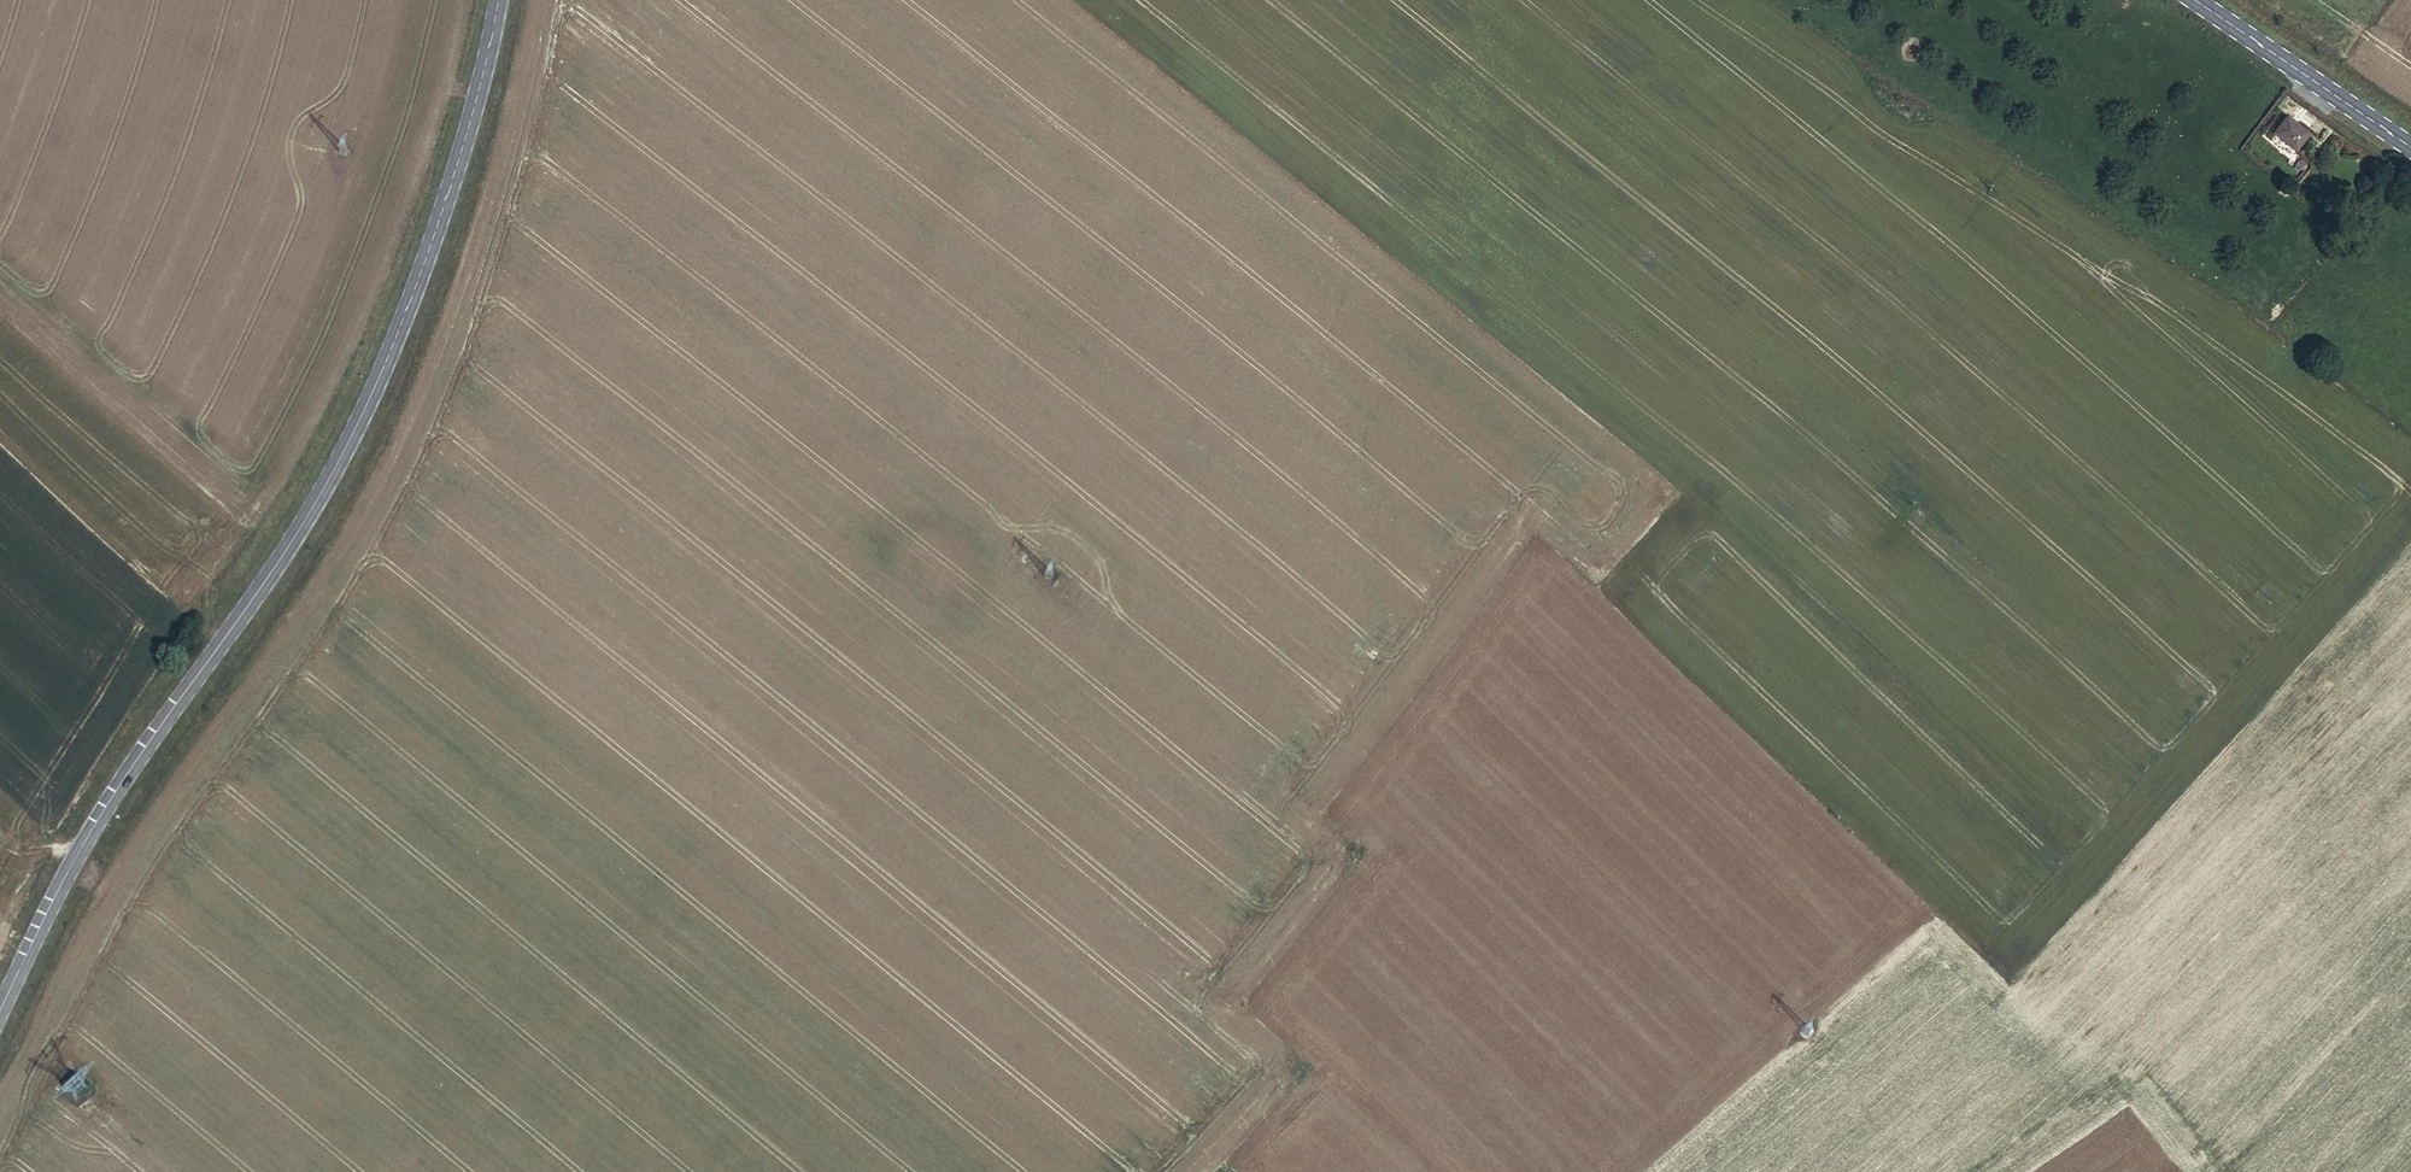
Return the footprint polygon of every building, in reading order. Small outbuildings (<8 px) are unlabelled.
[(2309,136),(2288,118),(2275,134),(2297,151),(2309,136)]
